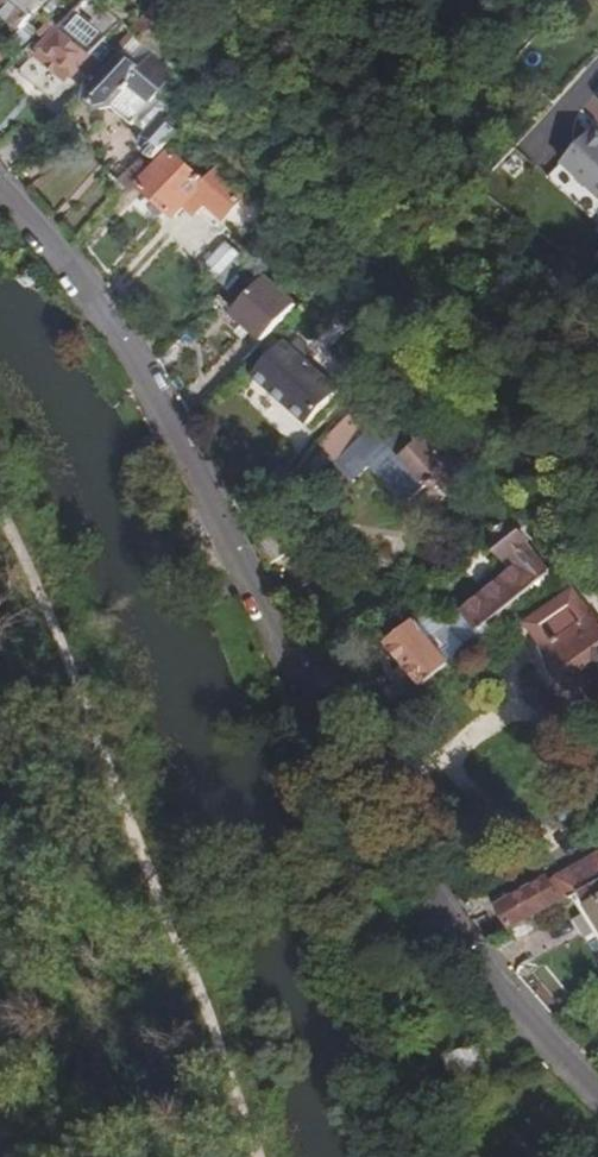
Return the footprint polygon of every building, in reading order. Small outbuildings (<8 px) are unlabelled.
[(0,1),(0,11),(22,31),(43,6),(38,0),(1,0),(0,1)] [(25,49),(33,56),(22,69),(51,105),(68,87),(66,85),(72,79),(80,70),(88,77),(109,52),(99,44),(118,22),(92,0),(80,0),(61,14),(41,36),(39,33),(32,41),(25,49)] [(160,98),(176,78),(152,57),(143,67),(128,54),(141,38),(152,46),(162,34),(143,18),(119,46),(122,49),(90,86),(89,103),(99,112),(115,108),(137,126),(160,98)] [(25,49),(32,41),(22,32),(4,53),(14,62),(25,49)] [(182,72),(174,64),(157,50),(152,57),(176,78),(182,72)] [(190,78),(189,58),(184,53),(174,64),(182,72),(190,78)] [(147,135),(162,118),(171,107),(160,98),(137,126),(147,135)] [(162,118),(147,135),(144,151),(155,162),(181,133),(162,118)] [(596,128),(563,162),(597,196),(597,130),(596,128)] [(195,216),(199,211),(218,228),(225,220),(246,194),(218,170),(205,185),(185,166),(189,161),(182,156),(178,161),(169,153),(139,186),(176,219),(186,207),(195,216)] [(226,287),(247,262),(228,244),(206,269),(226,287)] [(295,304),(264,277),(231,313),(263,341),(295,304)] [(340,385),(287,336),(256,370),(310,419),(340,385)] [(347,453),(376,425),(378,422),(363,405),(351,417),(350,416),(324,442),(341,459),(347,453)] [(396,446),(376,425),(347,453),(359,469),(374,458),(407,497),(425,482),(428,487),(435,490),(439,491),(443,488),(441,485),(444,483),(457,497),(496,460),(468,429),(457,440),(451,432),(445,437),(451,445),(443,453),(425,434),(417,441),(414,436),(406,443),(403,440),(396,446)] [(307,534),(293,508),(257,543),(268,567),(307,534)] [(535,554),(466,612),(481,631),(551,573),(535,554)] [(597,686),(597,625),(590,614),(586,617),(570,595),(531,624),(547,646),(545,649),(580,699),(597,686)] [(437,634),(449,648),(460,660),(472,651),(450,624),(437,634)] [(449,648),(437,634),(431,640),(419,625),(393,646),(426,689),(452,666),(443,654),(449,648)] [(580,699),(587,709),(597,701),(597,686),(580,699)] [(597,884),(597,857),(555,880),(553,878),(501,907),(512,930),(574,897),(597,884)] [(574,897),(583,910),(588,908),(597,923),(597,884),(574,897)] [(482,1046),(446,1057),(453,1077),(488,1068),(482,1046)]
